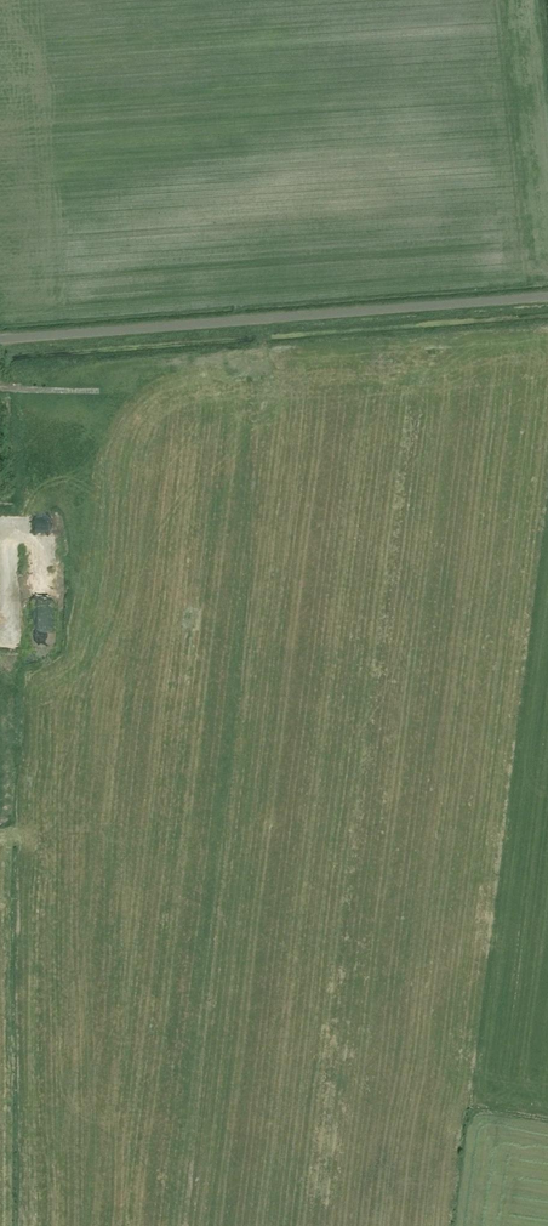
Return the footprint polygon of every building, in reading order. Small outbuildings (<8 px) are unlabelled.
[(1,578),(20,579),(21,549),(2,548),(1,578)]
